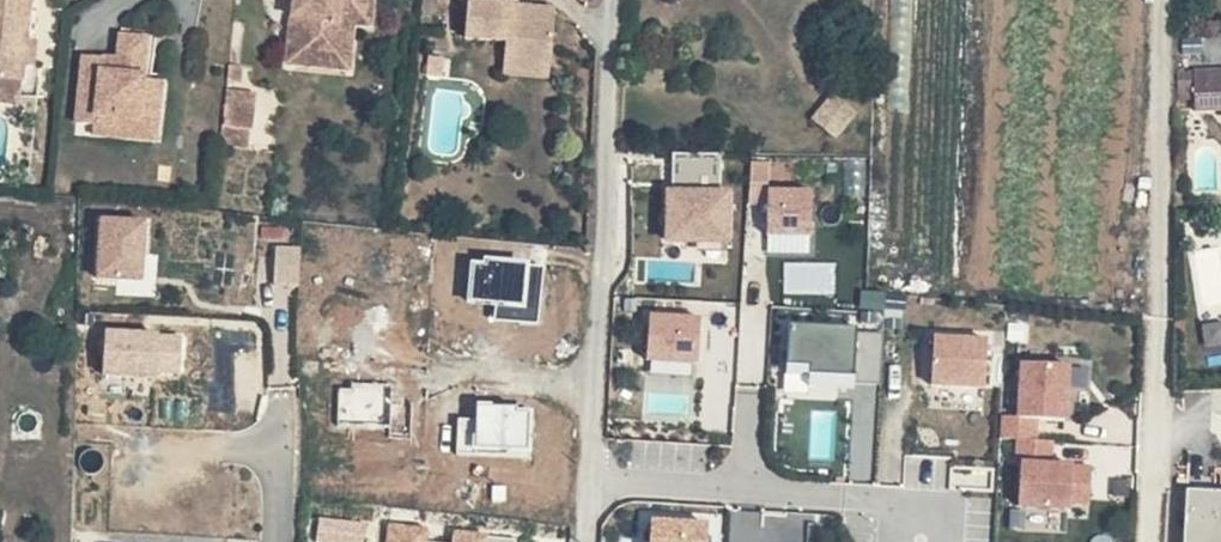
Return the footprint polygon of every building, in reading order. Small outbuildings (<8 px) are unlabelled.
[(26,80),(27,57),(21,58),(23,42),(29,42),(32,0),(0,0),(0,78),(26,80)] [(291,44),(339,47),(341,19),(358,20),(376,22),(378,0),(295,0),(291,44)] [(460,1),(473,2),(470,38),(512,41),(510,60),(556,63),(560,8),(502,4),(502,0),(460,0),(460,1)] [(358,20),(341,19),(339,47),(291,44),(290,61),(355,66),(358,20)] [(154,33),(127,30),(124,57),(123,72),(109,71),(110,56),(90,54),(83,122),(103,124),(119,126),(120,118),(165,122),(169,77),(150,75),(154,33)] [(29,42),(23,42),(21,58),(27,57),(32,57),(34,42),(29,42)] [(124,57),(110,56),(109,71),(123,72),(124,57)] [(556,63),(510,60),(509,72),(555,75),(556,63)] [(1197,64),(1199,105),(1220,104),(1220,63),(1197,64)] [(0,78),(0,96),(24,98),(26,80),(0,78)] [(260,90),(230,87),(228,120),(251,122),(256,122),(260,90)] [(852,112),(834,97),(816,120),(835,135),(852,112)] [(211,102),(199,101),(198,114),(210,115),(211,102)] [(165,122),(120,118),(119,126),(103,124),(102,134),(163,140),(165,122)] [(251,122),(228,120),(226,139),(250,141),(251,122)] [(723,188),(723,152),(676,151),(676,187),(723,188)] [(768,210),(770,159),(753,159),(751,209),(768,210)] [(774,184),(791,184),(791,162),(773,163),(774,184)] [(847,162),(846,196),(868,196),(868,162),(847,162)] [(733,242),(734,188),(723,188),(676,187),(668,187),(667,241),(733,242)] [(771,187),(771,232),(813,233),(814,187),(771,187)] [(100,275),(145,278),(148,219),(103,216),(100,275)] [(300,282),(301,244),(278,243),(277,281),(300,282)] [(701,370),(700,311),(650,311),(650,370),(701,370)] [(885,381),(884,331),(860,331),(860,321),(788,322),(790,393),(860,392),(860,381),(885,381)] [(109,328),(106,370),(157,374),(158,370),(183,372),(185,333),(109,328)] [(990,336),(938,334),(936,382),(987,385),(990,336)] [(1023,361),(1020,413),(1041,415),(1069,416),(1072,364),(1023,361)] [(1005,412),(1003,435),(1020,436),(1040,437),(1041,415),(1020,413),(1005,412)] [(1020,436),(1018,460),(1025,460),(1056,462),(1058,438),(1040,437),(1020,436)] [(1056,462),(1025,460),(1022,505),(1073,508),(1073,501),(1092,502),(1094,464),(1056,462)] [(1185,488),(1186,541),(1220,541),(1220,488),(1185,488)] [(653,541),(709,541),(710,522),(655,517),(653,541)] [(431,540),(433,525),(391,521),(389,541),(454,541),(431,540)] [(518,537),(457,531),(456,541),(517,541),(518,537)]
